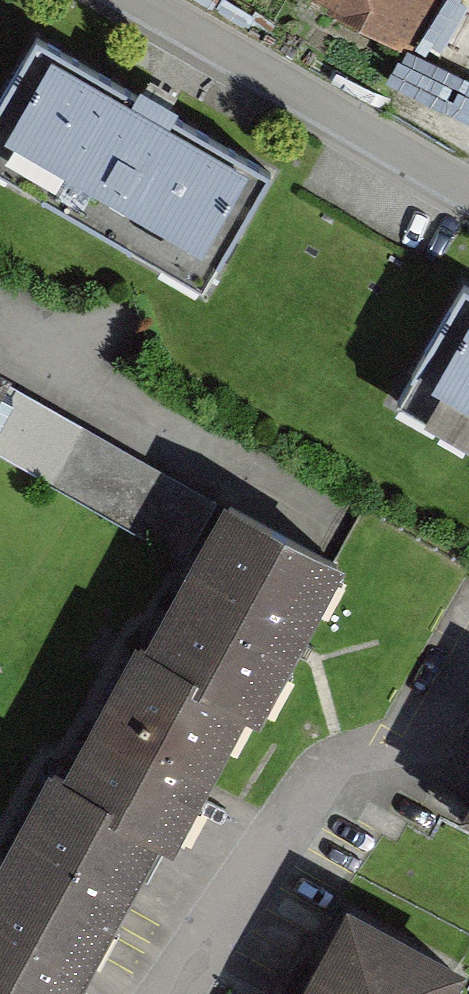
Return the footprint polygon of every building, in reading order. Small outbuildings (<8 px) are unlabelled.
[(326,1),(410,46),(435,0),(326,0),(326,1)] [(272,172),(37,35),(0,98),(0,170),(203,288),(272,172)] [(465,282),(396,399),(468,442),(468,284),(465,282)] [(0,346),(0,373),(11,353),(0,346)] [(215,498),(16,384),(0,414),(0,452),(34,472),(53,473),(187,550),(215,498)] [(259,709),(345,550),(223,485),(215,498),(187,550),(144,632),(198,661),(191,672),(246,702),(259,709)] [(191,672),(198,661),(144,632),(135,627),(63,761),(114,788),(107,800),(159,827),(174,836),(246,702),(191,672)] [(0,845),(0,987),(12,993),(69,993),(159,827),(107,800),(114,788),(63,761),(49,754),(0,845)] [(459,795),(468,800),(468,777),(459,795)] [(346,890),(290,993),(447,993),(468,956),(346,890)]
